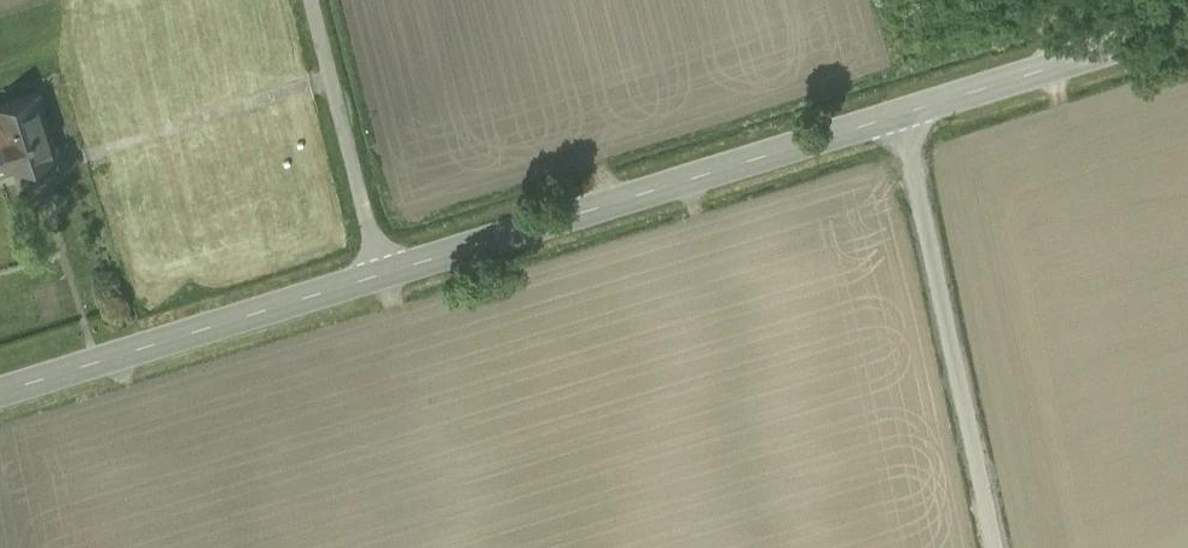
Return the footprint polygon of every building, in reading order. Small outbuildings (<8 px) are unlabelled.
[(59,162),(38,92),(0,103),(0,179),(59,162)]
